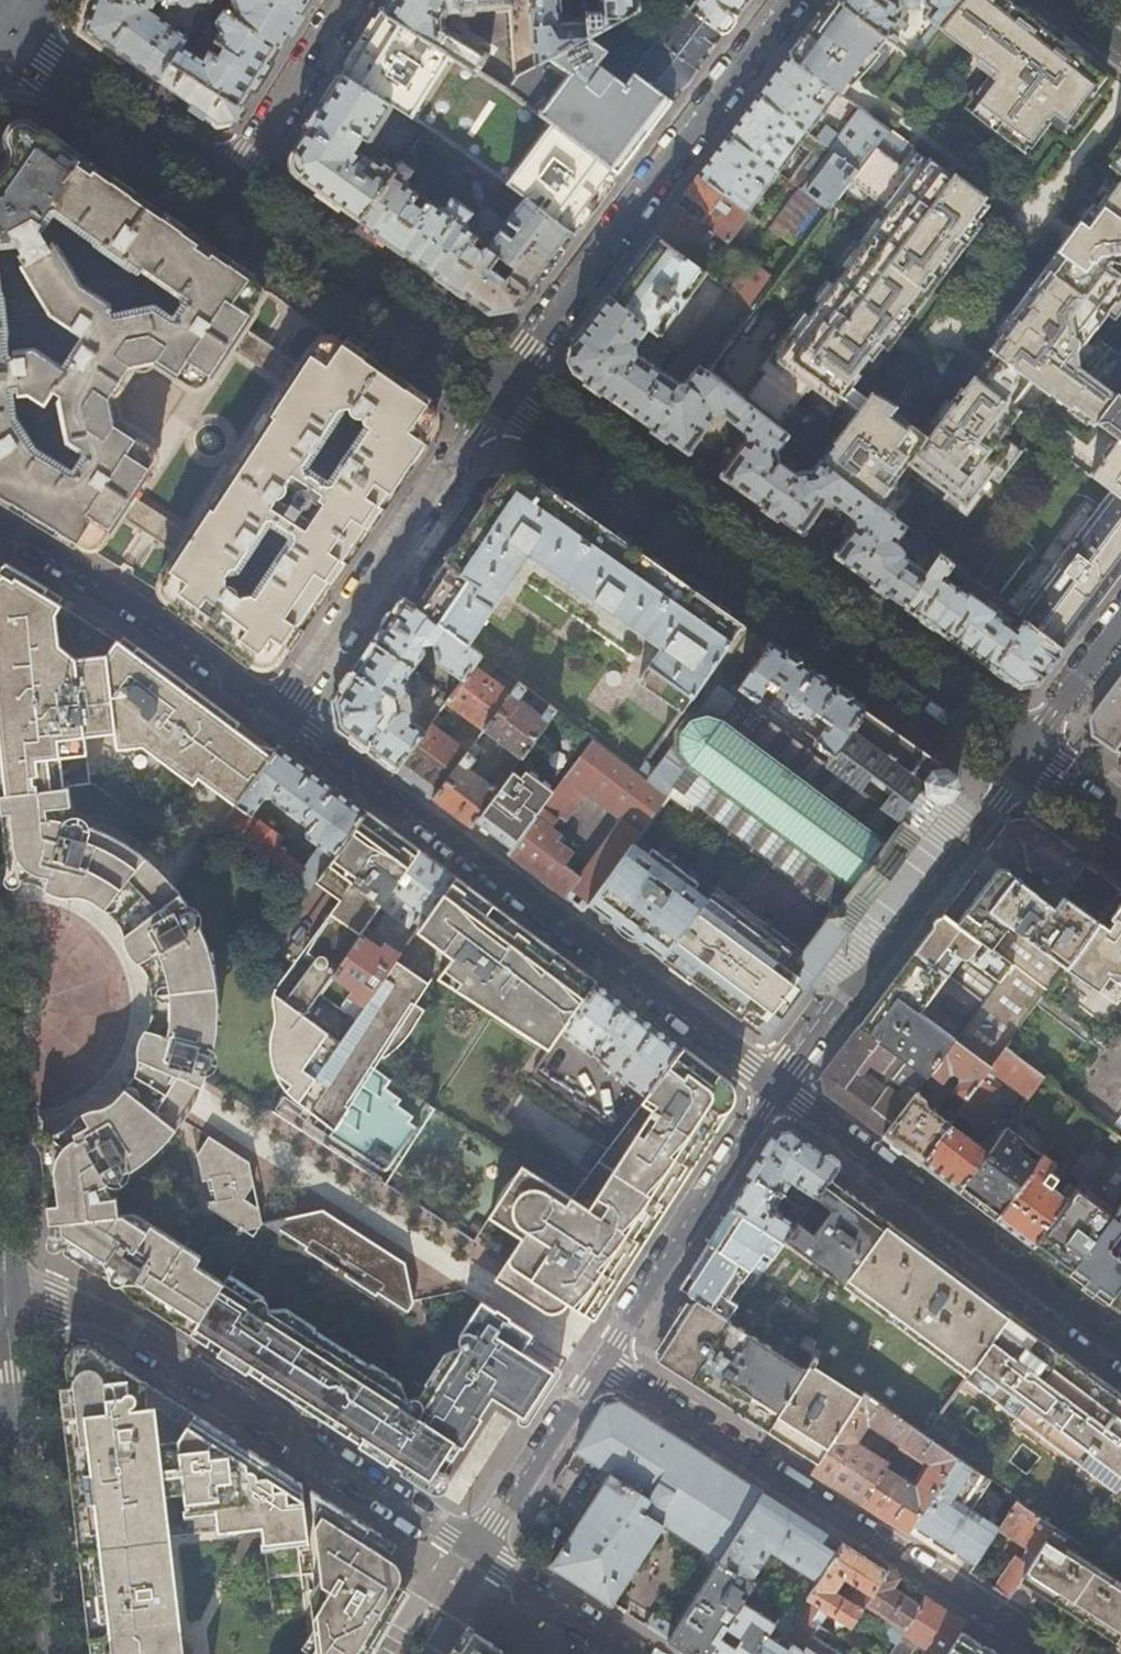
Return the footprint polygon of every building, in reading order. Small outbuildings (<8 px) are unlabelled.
[(79,26),(85,30),(86,28),(96,0),(86,0),(79,26)] [(184,33),(152,9),(158,0),(96,0),(86,28),(125,56),(159,80),(171,60),(185,38),(194,23),(188,19),(183,26),(187,29),(184,33)] [(242,7),(236,16),(224,8),(216,19),(220,29),(213,39),(224,46),(218,55),(208,49),(202,57),(187,47),(191,41),(185,38),(171,60),(242,107),(259,80),(309,0),(248,0),(249,3),(242,7)] [(208,1),(194,23),(203,29),(219,3),(216,1),(216,0),(209,0),(208,1)] [(488,54),(446,27),(443,18),(449,11),(458,11),(460,14),(471,14),(474,9),(509,6),(509,0),(387,0),(381,10),(477,70),(488,54)] [(587,16),(561,18),(560,0),(529,0),(534,66),(586,38),(589,35),(587,16)] [(587,16),(589,35),(638,9),(638,0),(586,0),(587,16)] [(687,7),(722,33),(747,0),(692,0),(687,7)] [(885,37),(836,0),(831,0),(807,32),(789,56),(836,91),(850,72),(855,76),(885,37)] [(885,37),(891,38),(894,33),(889,30),(895,23),(903,30),(907,24),(894,12),(901,4),(900,0),(836,0),(885,37)] [(922,3),(927,6),(921,14),(931,24),(909,52),(915,57),(940,27),(962,0),(922,0),(922,3)] [(940,27),(994,69),(970,102),(1026,144),(1052,111),(1072,127),(1097,94),(1093,91),(1104,77),(1086,62),(1090,57),(1082,51),(1067,39),(1061,35),(1057,39),(1010,2),(1012,0),(962,0),(940,27)] [(708,53),(722,33),(687,7),(683,5),(658,38),(695,69),(708,53)] [(589,210),(617,173),(506,89),(477,70),(381,10),(360,43),(341,73),(393,106),(466,156),(499,180),(524,198),(572,233),(589,210)] [(626,65),(617,59),(608,71),(598,64),(607,52),(586,38),(534,66),(514,78),(506,89),(617,173),(643,138),(672,99),(636,73),(626,85),(625,84),(617,78),(626,65)] [(683,85),(695,69),(658,38),(633,70),(636,73),(672,99),(683,85)] [(806,131),(836,91),(789,56),(774,75),(759,96),(806,131)] [(234,119),(242,107),(171,60),(159,80),(194,104),(219,122),(234,119)] [(850,72),(836,91),(841,95),(855,76),(850,72)] [(371,140),(393,106),(341,73),(313,119),(293,151),(298,177),(327,197),(360,220),(396,168),(385,159),(385,157),(378,152),(368,163),(361,157),(367,149),(357,144),(352,151),(344,145),(353,130),(367,140),(371,140)] [(848,181),(856,168),(830,149),(806,131),(759,96),(745,115),(731,133),(728,136),(776,172),(799,190),(824,209),(848,181)] [(856,168),(886,129),(860,109),(830,149),(856,168)] [(262,292),(261,288),(260,286),(257,283),(231,265),(102,174),(96,170),(100,165),(35,119),(30,117),(24,116),(18,117),(8,123),(1,130),(1,137),(8,138),(8,139),(9,156),(6,163),(0,171),(0,243),(10,237),(24,259),(20,262),(22,265),(19,268),(48,316),(85,341),(65,371),(33,350),(12,353),(13,359),(3,360),(0,339),(0,495),(87,548),(91,548),(100,547),(104,545),(109,536),(111,537),(128,511),(157,461),(157,457),(156,452),(154,448),(115,422),(111,402),(133,368),(152,365),(185,387),(191,389),(196,389),(200,388),(204,385),(209,379),(211,379),(237,338),(253,312),(252,311),(258,303),(262,292)] [(848,181),(887,210),(836,278),(832,277),(831,278),(804,314),(807,317),(775,359),(772,357),(741,399),(776,426),(804,391),(831,410),(837,402),(849,389),(847,387),(857,374),(854,370),(865,357),(868,359),(870,356),(880,343),(877,341),(890,323),(891,322),(895,324),(906,309),(903,306),(915,290),(917,287),(921,289),(932,274),(929,271),(941,255),(943,253),(946,254),(958,239),(956,236),(961,229),(970,218),(973,220),(985,204),(979,199),(981,195),(954,174),(952,173),(950,176),(948,176),(942,171),(941,168),(927,157),(925,159),(918,153),(915,156),(907,150),(904,153),(899,149),(897,147),(901,141),(886,129),(856,168),(848,181)] [(747,211),(776,172),(728,136),(714,155),(702,171),(699,175),(747,211)] [(1107,153),(1120,164),(1120,136),(1107,153)] [(492,190),(499,180),(466,156),(459,165),(492,190)] [(545,269),(572,233),(524,198),(506,221),(517,230),(517,234),(513,239),(500,230),(496,235),(489,236),(487,248),(484,253),(477,255),(470,250),(477,241),(466,234),(465,225),(469,219),(473,222),(475,220),(478,215),(453,197),(445,207),(437,208),(429,202),(431,197),(423,192),(419,195),(409,188),(408,179),(414,170),(403,162),(396,168),(360,220),(389,240),(423,264),(463,292),(491,312),(516,307),(545,269)] [(749,213),(747,211),(699,175),(691,185),(686,193),(694,200),(704,207),(707,215),(701,223),(720,237),(723,239),(736,249),(741,252),(748,242),(735,231),(749,213)] [(956,388),(945,403),(948,405),(937,420),(932,426),(929,424),(920,435),(915,442),(901,431),(906,425),(905,424),(892,414),(889,417),(885,413),(889,405),(869,395),(864,401),(854,415),(820,461),(880,508),(904,474),(957,513),(984,475),(994,482),(1014,456),(1003,448),(1002,446),(1005,443),(996,435),(1014,410),(1010,402),(1026,380),(1089,426),(1092,422),(1113,395),(1120,384),(1120,363),(1097,345),(1096,342),(1087,336),(1103,315),(1111,322),(1120,309),(1120,177),(1116,183),(1113,181),(1095,204),(1099,208),(1085,226),(1077,220),(1066,234),(1055,249),(1062,255),(1059,259),(1050,271),(1046,269),(1034,283),(1038,287),(1024,304),(1021,301),(1011,313),(1010,316),(1013,318),(1002,333),(1000,335),(997,332),(985,347),(988,350),(987,352),(988,353),(977,367),(960,389),(956,388)] [(824,209),(799,190),(771,227),(796,247),(824,209)] [(691,216),(701,223),(707,215),(704,207),(694,200),(691,204),(697,209),(691,216)] [(715,244),(720,237),(701,223),(691,216),(676,205),(664,222),(654,235),(687,258),(700,242),(704,244),(708,239),(715,244)] [(662,329),(705,272),(687,258),(654,235),(630,266),(608,296),(648,327),(661,336),(663,332),(662,329)] [(727,260),(736,249),(723,239),(714,251),(727,260)] [(773,277),(753,262),(730,290),(752,306),(773,277)] [(752,306),(730,290),(682,353),(696,365),(703,370),(752,306)] [(905,547),(902,551),(896,542),(906,528),(880,508),(820,461),(812,470),(795,473),(792,470),(795,465),(791,462),(789,460),(785,465),(780,463),(777,449),(787,436),(776,426),(741,399),(703,370),(696,365),(683,383),(677,384),(636,355),(635,346),(648,327),(608,296),(590,320),(571,345),(576,373),(599,389),(637,416),(683,448),(689,452),(715,415),(723,415),(742,429),(744,440),(721,475),(762,503),(803,532),(822,503),(831,503),(834,504),(853,519),(853,528),(835,554),(871,579),(905,603),(927,572),(907,558),(910,551),(905,547)] [(208,505),(182,546),(165,572),(167,573),(163,580),(159,588),(159,590),(160,594),(163,598),(252,664),(279,659),(314,608),(408,469),(433,430),(428,403),(381,370),(334,337),(332,336),(329,335),(325,335),(321,336),(318,338),(315,340),(310,348),(308,347),(292,373),(265,414),(268,416),(211,506),(208,505)] [(675,363),(682,353),(672,347),(666,356),(675,363)] [(1120,444),(1120,384),(1113,395),(1092,422),(1116,441),(1120,444)] [(864,401),(849,389),(837,402),(854,415),(864,401)] [(920,435),(906,425),(901,431),(915,442),(920,435)] [(1116,441),(1103,458),(1090,476),(1109,490),(1120,499),(1120,444),(1116,441)] [(698,685),(741,623),(646,557),(605,528),(529,475),(523,470),(503,474),(415,605),(479,654),(517,682),(524,688),(542,700),(554,709),(637,770),(645,760),(698,685)] [(1109,490),(1016,613),(1023,619),(1060,649),(1118,571),(1120,567),(1120,499),(1109,490)] [(1035,681),(1060,649),(1023,619),(1013,631),(992,616),(993,613),(986,608),(989,604),(1001,613),(1005,607),(975,583),(965,596),(943,580),(942,579),(947,571),(952,574),(956,568),(940,555),(927,572),(905,603),(961,643),(1019,683),(1035,681)] [(64,599),(8,565),(0,572),(0,794),(67,787),(88,784),(82,734),(114,730),(116,746),(140,745),(166,763),(155,779),(153,777),(151,778),(179,804),(199,776),(213,785),(232,797),(233,799),(217,821),(220,824),(270,755),(247,738),(234,728),(236,721),(139,652),(132,660),(116,649),(107,661),(74,663),(59,649),(55,618),(61,609),(59,606),(64,599)] [(473,663),(479,654),(415,605),(401,597),(384,621),(347,677),(332,700),(337,727),(395,770),(429,724),(444,702),(437,697),(416,725),(411,722),(409,712),(408,711),(406,696),(412,695),(408,674),(424,651),(427,651),(427,644),(432,642),(435,660),(460,679),(473,663)] [(132,660),(139,652),(123,641),(116,649),(132,660)] [(821,680),(770,643),(742,684),(768,704),(783,683),(795,691),(790,700),(794,708),(801,709),(806,705),(811,707),(814,704),(828,714),(831,716),(815,739),(832,752),(863,709),(821,680)] [(510,691),(473,663),(460,679),(447,701),(484,728),(510,691)] [(711,679),(705,675),(698,685),(702,689),(711,679)] [(1092,735),(1114,750),(1120,740),(1120,676),(1089,718),(1091,727),(1092,735)] [(728,690),(719,684),(697,711),(688,713),(686,715),(675,730),(676,740),(656,767),(645,760),(637,770),(669,793),(689,808),(697,801),(701,804),(698,809),(713,821),(717,817),(722,820),(723,822),(720,826),(734,837),(736,838),(740,834),(745,838),(743,843),(758,854),(762,850),(765,852),(767,854),(764,859),(777,868),(781,870),(785,866),(789,869),(790,871),(788,876),(803,887),(807,882),(813,887),(809,892),(824,903),(828,899),(834,903),(836,905),(829,913),(830,914),(849,929),(870,902),(904,856),(932,817),(955,787),(952,771),(916,746),(863,709),(832,752),(815,739),(803,730),(792,722),(768,704),(742,684),(736,681),(728,690)] [(524,688),(517,682),(510,691),(484,728),(520,754),(554,709),(542,700),(534,710),(528,706),(517,697),(524,688)] [(803,730),(808,724),(796,716),(792,722),(803,730)] [(466,751),(429,724),(395,770),(405,777),(433,798),(466,751)] [(558,891),(582,908),(588,904),(632,844),(669,793),(589,737),(554,790),(512,848),(508,853),(558,891)] [(480,747),(474,742),(466,751),(433,798),(450,811),(470,825),(475,819),(500,784),(494,779),(490,785),(468,767),(474,758),(473,756),(480,747)] [(220,824),(308,886),(315,878),(332,856),(366,811),(278,746),(270,755),(220,824)] [(519,776),(531,785),(537,778),(525,769),(519,776)] [(537,778),(531,785),(519,776),(511,770),(500,784),(475,819),(500,837),(512,848),(554,790),(537,778)] [(164,899),(146,878),(135,865),(141,855),(109,837),(83,826),(78,819),(69,821),(64,818),(54,818),(52,806),(62,805),(69,804),(67,787),(0,794),(0,796),(1,806),(7,853),(8,864),(9,868),(22,867),(24,878),(24,883),(47,884),(72,891),(91,901),(109,913),(115,920),(120,925),(131,939),(140,955),(149,978),(152,1002),(150,1032),(142,1059),(136,1071),(135,1073),(123,1090),(108,1105),(88,1119),(52,1133),(52,1134),(53,1145),(41,1148),(41,1150),(52,1243),(58,1248),(65,1246),(67,1247),(96,1266),(108,1273),(110,1281),(113,1282),(122,1281),(166,1309),(192,1327),(221,1281),(194,1262),(200,1255),(137,1214),(131,1219),(123,1214),(118,1214),(116,1197),(111,1198),(101,1199),(95,1187),(96,1185),(103,1182),(105,1180),(104,1178),(106,1177),(109,1175),(116,1176),(119,1175),(124,1167),(128,1165),(130,1167),(144,1158),(165,1139),(182,1119),(169,1110),(177,1096),(181,1089),(188,1070),(203,1080),(211,1062),(210,1056),(214,1034),(216,1004),(213,973),(206,944),(195,915),(174,884),(164,899)] [(158,832),(179,804),(129,811),(158,832)] [(62,805),(52,806),(54,818),(64,818),(62,805)] [(420,852),(366,811),(332,856),(389,895),(420,852)] [(1054,904),(1079,859),(1057,843),(1026,822),(1010,826),(1001,837),(987,855),(1000,866),(1015,876),(1022,865),(1030,870),(1035,866),(1043,872),(1044,874),(1042,877),(1049,883),(1041,894),(1054,904)] [(652,848),(646,855),(632,844),(588,904),(596,911),(625,931),(675,865),(652,848)] [(425,915),(453,876),(420,852),(389,895),(383,905),(391,911),(387,917),(391,920),(393,920),(397,916),(409,924),(420,911),(425,915)] [(164,899),(174,884),(154,866),(141,855),(135,865),(146,878),(164,899)] [(383,905),(389,895),(332,856),(315,878),(341,896),(330,912),(361,935),(362,933),(383,905)] [(1054,904),(1041,894),(1015,876),(1000,866),(988,881),(975,871),(959,893),(944,913),(1012,960),(984,998),(956,1037),(991,1065),(1006,1047),(1043,996),(1119,893),(1120,889),(1105,878),(1079,859),(1054,904)] [(24,878),(22,867),(9,868),(8,864),(5,874),(4,880),(6,884),(8,887),(13,888),(17,887),(20,884),(21,879),(24,878)] [(698,882),(675,865),(625,931),(650,951),(662,959),(706,899),(693,890),(698,882)] [(528,960),(541,942),(453,876),(425,915),(417,929),(452,957),(440,977),(549,1047),(561,1031),(583,998),(528,960)] [(718,886),(714,892),(792,948),(789,954),(796,959),(803,949),(718,886)] [(792,948),(714,892),(706,899),(662,959),(676,971),(691,981),(740,1018),(743,1015),(769,1035),(786,1012),(823,964),(803,949),(796,959),(789,954),(792,948)] [(1119,893),(1043,996),(1106,1044),(1120,1025),(1120,895),(1119,893)] [(333,976),(361,935),(330,912),(314,935),(309,945),(316,951),(317,953),(282,1001),(276,994),(276,988),(279,983),(277,981),(273,985),(270,996),(274,1014),(271,1033),(270,1051),(273,1063),(282,1082),(299,1101),(316,1114),(333,1111),(380,1038),(354,1019),(348,1029),(312,1003),(333,976)] [(984,998),(1012,960),(944,913),(929,933),(915,952),(984,998)] [(830,914),(803,949),(823,964),(832,951),(849,929),(830,914)] [(362,933),(361,935),(333,976),(351,989),(349,995),(363,1006),(394,962),(400,952),(385,941),(381,946),(362,933)] [(583,998),(595,982),(541,942),(528,960),(583,998)] [(956,1037),(984,998),(915,952),(904,966),(874,1006),(859,1026),(926,1076),(932,1069),(956,1037)] [(425,983),(394,962),(363,1006),(354,1019),(380,1038),(333,1111),(400,1154),(416,1128),(407,1121),(410,1116),(395,1103),(399,1096),(384,1084),(389,1076),(374,1063),(381,1053),(382,1054),(389,1050),(395,1044),(402,1037),(407,1032),(411,1028),(416,1021),(424,1009),(413,1001),(425,983)] [(681,1047),(595,982),(583,998),(561,1031),(645,1095),(681,1047)] [(822,1075),(825,1091),(883,1135),(916,1091),(926,1076),(859,1026),(838,1054),(822,1075)] [(968,1096),(991,1065),(956,1037),(932,1069),(942,1077),(949,1069),(955,1068),(961,1073),(962,1076),(961,1081),(956,1088),(968,1096)] [(730,1083),(681,1047),(645,1095),(576,1187),(647,1234),(661,1213),(712,1134),(716,1128),(716,1127),(709,1122),(710,1120),(719,1106),(726,1104),(733,1093),(730,1083)] [(1028,1095),(1042,1074),(1006,1047),(968,1096),(958,1112),(972,1121),(997,1088),(988,1081),(995,1071),(1028,1095)] [(194,1100),(203,1080),(188,1070),(181,1089),(177,1096),(169,1110),(182,1119),(191,1105),(194,1100)] [(520,1090),(503,1117),(508,1119),(525,1093),(520,1090)] [(928,1105),(923,1097),(916,1091),(883,1135),(910,1155),(918,1161),(920,1163),(921,1161),(949,1123),(954,1116),(948,1112),(943,1117),(928,1105)] [(392,1167),(400,1154),(333,1111),(316,1114),(318,1116),(312,1125),(323,1132),(329,1124),(332,1125),(334,1128),(326,1141),(382,1178),(380,1180),(386,1184),(389,1179),(388,1178),(386,1181),(384,1179),(385,1178),(379,1174),(383,1169),(392,1167)] [(986,1144),(982,1148),(949,1123),(920,1163),(940,1177),(957,1190),(962,1185),(989,1147),(986,1144)] [(1043,1153),(1006,1126),(997,1136),(993,1142),(989,1147),(962,1185),(981,1200),(997,1213),(1043,1153)] [(41,1148),(53,1145),(52,1134),(49,1135),(47,1130),(43,1127),(38,1127),(33,1131),(32,1135),(33,1140),(41,1150),(41,1148)] [(838,1165),(794,1131),(778,1135),(745,1187),(732,1207),(785,1240),(806,1210),(782,1193),(790,1180),(816,1196),(829,1179),(838,1165)] [(993,1142),(997,1136),(992,1132),(988,1137),(993,1142)] [(251,1183),(248,1162),(240,1157),(209,1136),(197,1154),(199,1163),(210,1170),(211,1177),(206,1179),(210,1201),(216,1200),(218,1212),(252,1235),(263,1222),(258,1206),(243,1196),(251,1183)] [(1070,1147),(1056,1137),(1043,1153),(997,1213),(995,1219),(1013,1232),(1032,1246),(1035,1242),(1067,1198),(1055,1189),(1058,1183),(1048,1176),(1070,1147)] [(576,1187),(570,1194),(522,1164),(503,1189),(491,1212),(524,1234),(507,1260),(533,1277),(539,1269),(556,1280),(555,1288),(557,1292),(593,1315),(614,1284),(647,1234),(576,1187)] [(888,1223),(829,1179),(816,1196),(806,1210),(785,1240),(773,1257),(751,1290),(739,1304),(728,1317),(696,1299),(675,1331),(657,1359),(667,1365),(740,1411),(767,1428),(813,1357),(798,1345),(888,1223)] [(95,1187),(101,1199),(111,1198),(103,1182),(96,1185),(95,1187)] [(1114,1214),(1078,1186),(1067,1198),(1035,1242),(1054,1256),(1072,1269),(1114,1214)] [(1114,1214),(1072,1269),(1070,1275),(1081,1283),(1107,1302),(1120,1282),(1120,1205),(1114,1214)] [(773,1257),(785,1240),(732,1207),(720,1225),(709,1242),(751,1267),(763,1251),(773,1257)] [(413,1300),(405,1262),(390,1252),(329,1214),(322,1210),(263,1222),(277,1230),(279,1229),(408,1311),(413,1304),(413,1300)] [(1010,1313),(888,1223),(798,1345),(813,1357),(767,1428),(788,1442),(819,1462),(839,1432),(849,1417),(866,1393),(912,1426),(926,1434),(1010,1313)] [(729,1296),(751,1267),(709,1242),(708,1243),(711,1246),(705,1256),(698,1258),(695,1264),(688,1274),(695,1279),(687,1293),(696,1299),(728,1317),(739,1304),(729,1296)] [(533,1277),(507,1260),(496,1276),(546,1309),(557,1292),(555,1288),(556,1280),(539,1269),(533,1277)] [(408,1399),(398,1384),(284,1311),(268,1309),(264,1297),(227,1273),(221,1281),(192,1327),(189,1332),(239,1363),(314,1411),(338,1427),(433,1488),(444,1470),(438,1466),(446,1453),(452,1457),(485,1405),(491,1395),(524,1415),(528,1410),(534,1401),(538,1404),(543,1395),(551,1382),(558,1372),(520,1349),(531,1333),(503,1315),(481,1301),(460,1334),(459,1340),(462,1346),(455,1357),(452,1360),(447,1355),(419,1397),(413,1396),(408,1399)] [(1010,1313),(926,1434),(957,1457),(991,1480),(1009,1493),(1018,1499),(1059,1528),(1079,1541),(1120,1481),(1120,1397),(1010,1313)] [(226,1436),(85,1345),(77,1345),(71,1349),(67,1354),(65,1360),(72,1413),(87,1546),(96,1623),(100,1653),(175,1653),(172,1627),(168,1626),(168,1624),(165,1599),(167,1586),(165,1583),(162,1581),(163,1575),(160,1545),(161,1544),(160,1536),(260,1523),(262,1546),(307,1542),(301,1485),(226,1436)] [(901,1443),(912,1426),(866,1393),(849,1417),(859,1424),(863,1420),(895,1443),(881,1461),(839,1432),(813,1471),(832,1484),(861,1502),(889,1461),(901,1443)] [(719,1558),(761,1492),(721,1466),(654,1423),(620,1401),(604,1404),(574,1450),(609,1473),(574,1529),(552,1565),(575,1580),(612,1603),(663,1524),(719,1558)] [(914,1522),(957,1457),(926,1434),(912,1426),(901,1443),(931,1464),(915,1487),(902,1479),(906,1473),(889,1461),(861,1502),(880,1514),(906,1531),(914,1522)] [(991,1480),(957,1457),(914,1522),(941,1539),(976,1562),(999,1528),(973,1508),(991,1480)] [(565,1488),(574,1474),(564,1468),(554,1481),(565,1488)] [(1079,1541),(1120,1569),(1120,1481),(1079,1541)] [(394,1545),(310,1490),(320,1579),(309,1597),(315,1645),(307,1653),(373,1653),(398,1612),(409,1594),(376,1574),(388,1554),(394,1545)] [(815,1526),(761,1492),(719,1558),(749,1577),(769,1548),(818,1579),(843,1544),(815,1526)] [(1013,1507),(1018,1499),(1009,1493),(1013,1507)] [(1023,1577),(1059,1528),(1018,1499),(1013,1507),(999,1528),(1029,1548),(1022,1559),(1016,1557),(994,1587),(1008,1596),(1023,1577)] [(1120,1631),(1120,1569),(1079,1541),(1059,1528),(1023,1577),(1052,1596),(1116,1638),(1120,1631)] [(863,1558),(843,1544),(818,1579),(808,1597),(807,1598),(811,1601),(811,1602),(787,1640),(803,1651),(819,1626),(828,1631),(842,1639),(862,1608),(851,1601),(854,1596),(860,1586),(871,1593),(885,1572),(863,1558)] [(754,1582),(749,1577),(719,1558),(673,1628),(652,1614),(644,1624),(692,1653),(708,1653),(742,1602),(754,1582)] [(897,1641),(918,1606),(902,1595),(890,1586),(896,1579),(885,1572),(871,1593),(867,1602),(888,1616),(878,1632),(896,1644),(897,1641)] [(963,1622),(943,1609),(925,1598),(897,1641),(901,1643),(906,1636),(931,1653),(944,1653),(959,1630),(963,1622)] [(774,1623),(742,1602),(708,1653),(755,1653),(766,1636),(774,1623)] [(819,1626),(803,1651),(801,1653),(833,1653),(820,1645),(828,1631),(819,1626)] [(959,1630),(944,1653),(996,1653),(959,1630)] [(486,1650),(463,1636),(451,1653),(483,1653),(486,1650)] [(778,1644),(766,1636),(755,1653),(780,1653),(775,1651),(778,1644)] [(907,1652),(896,1644),(889,1653),(906,1653),(907,1652)]
